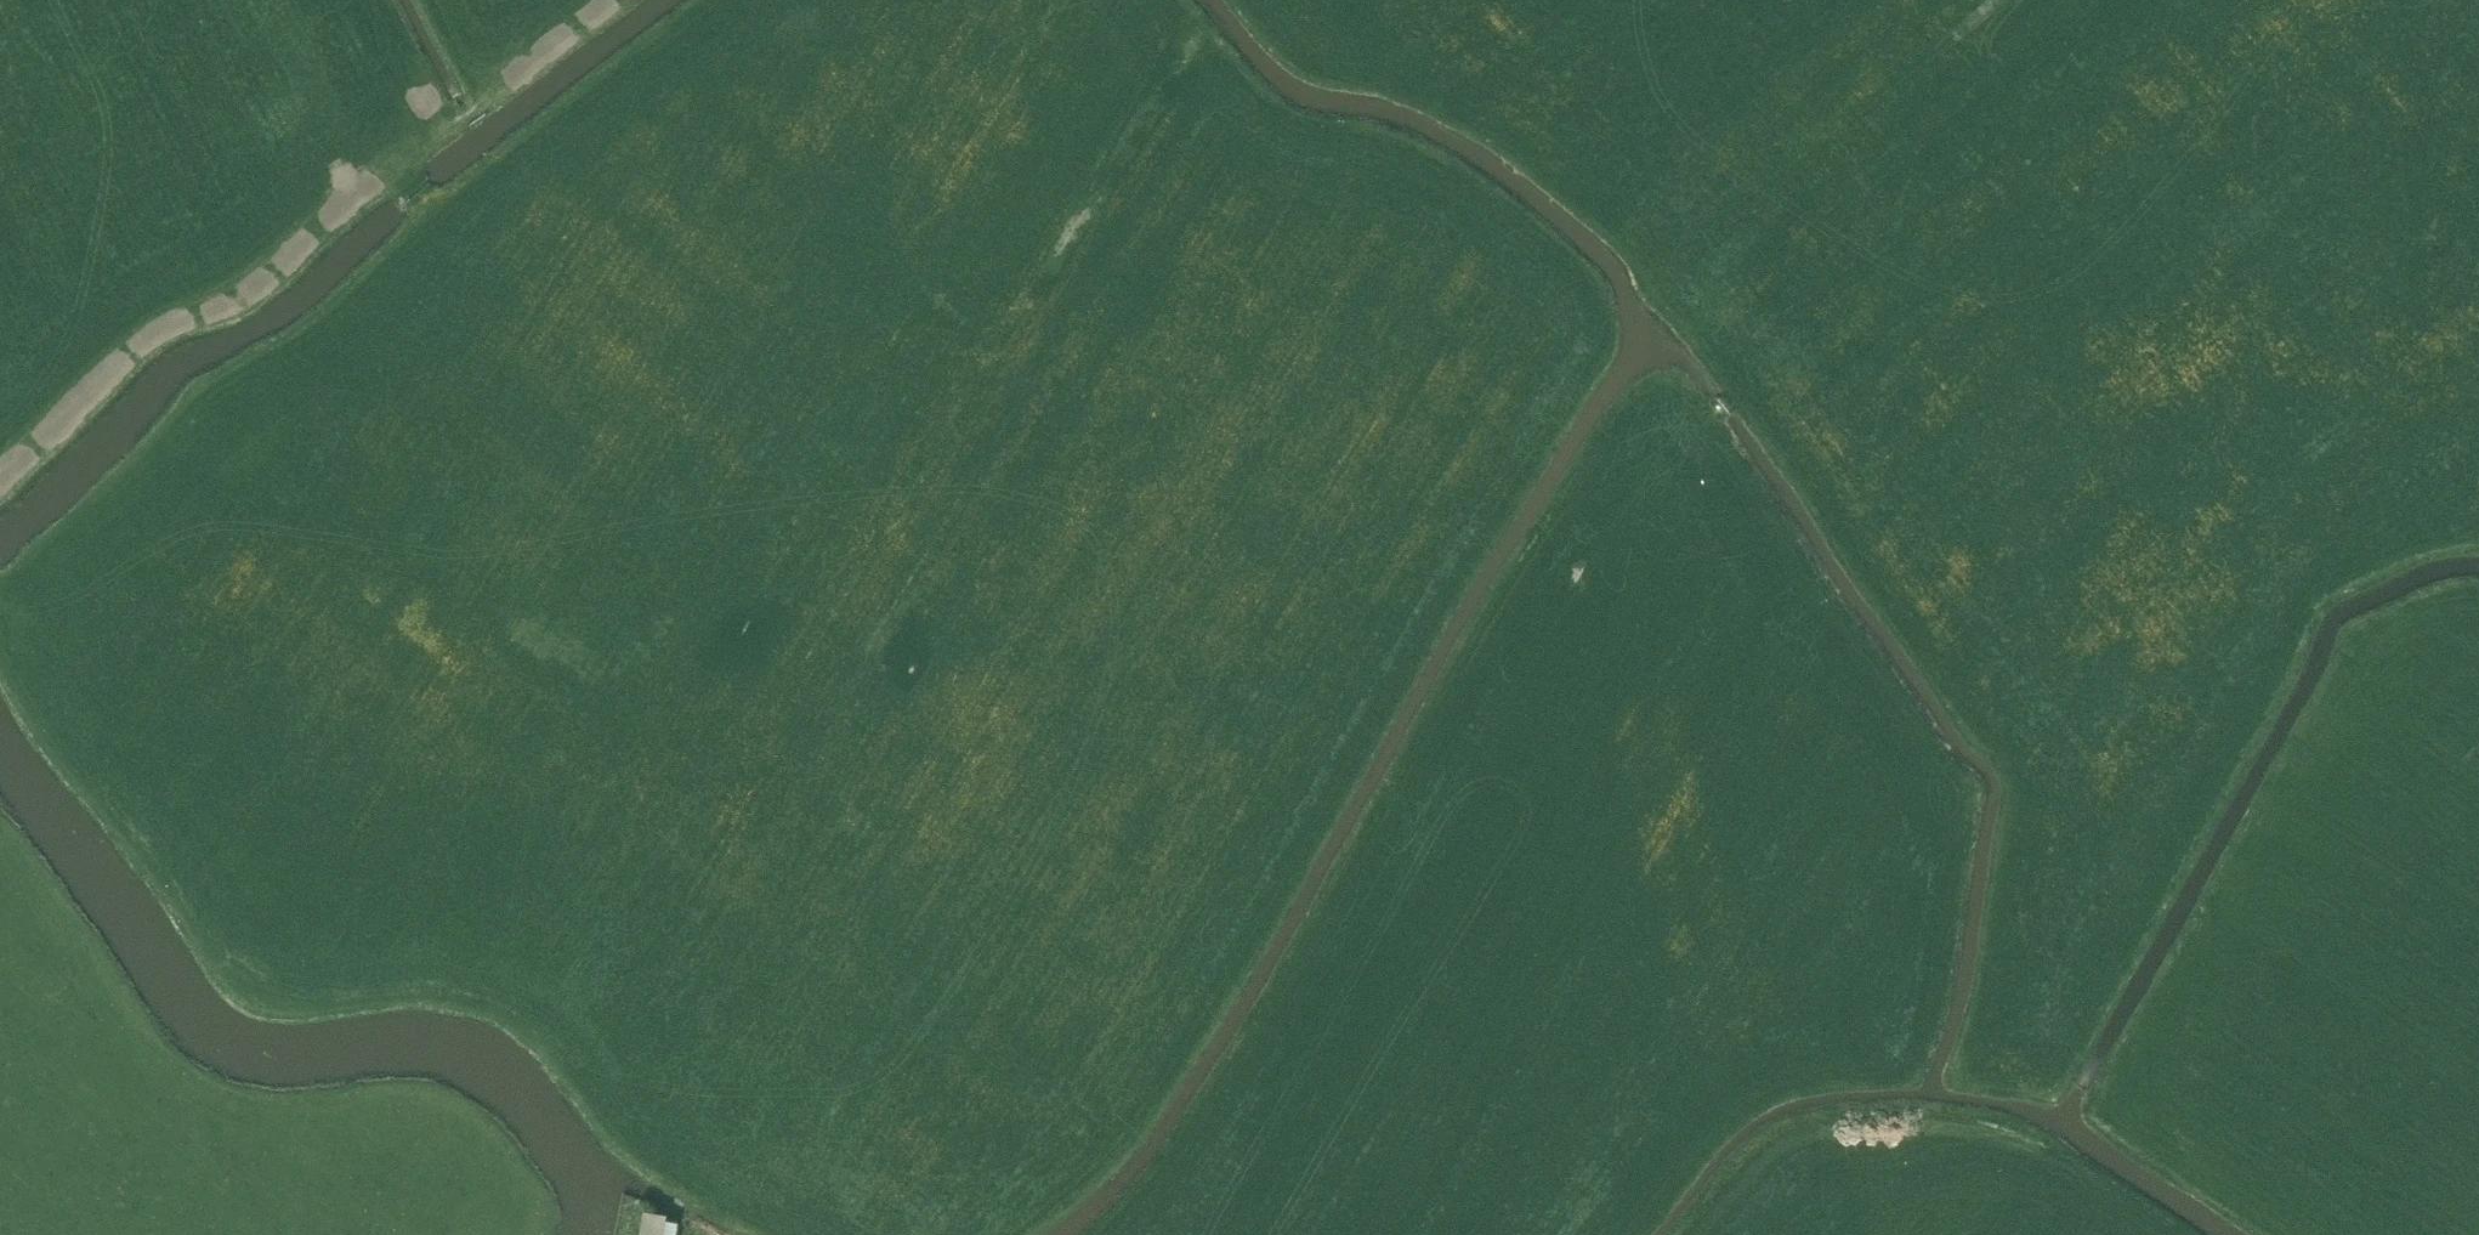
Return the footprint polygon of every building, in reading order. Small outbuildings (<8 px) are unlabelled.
[(678,1220),(665,1217),(666,1211),(644,1207),(639,1234),(684,1234),(684,1233),(676,1230),(678,1220)]
